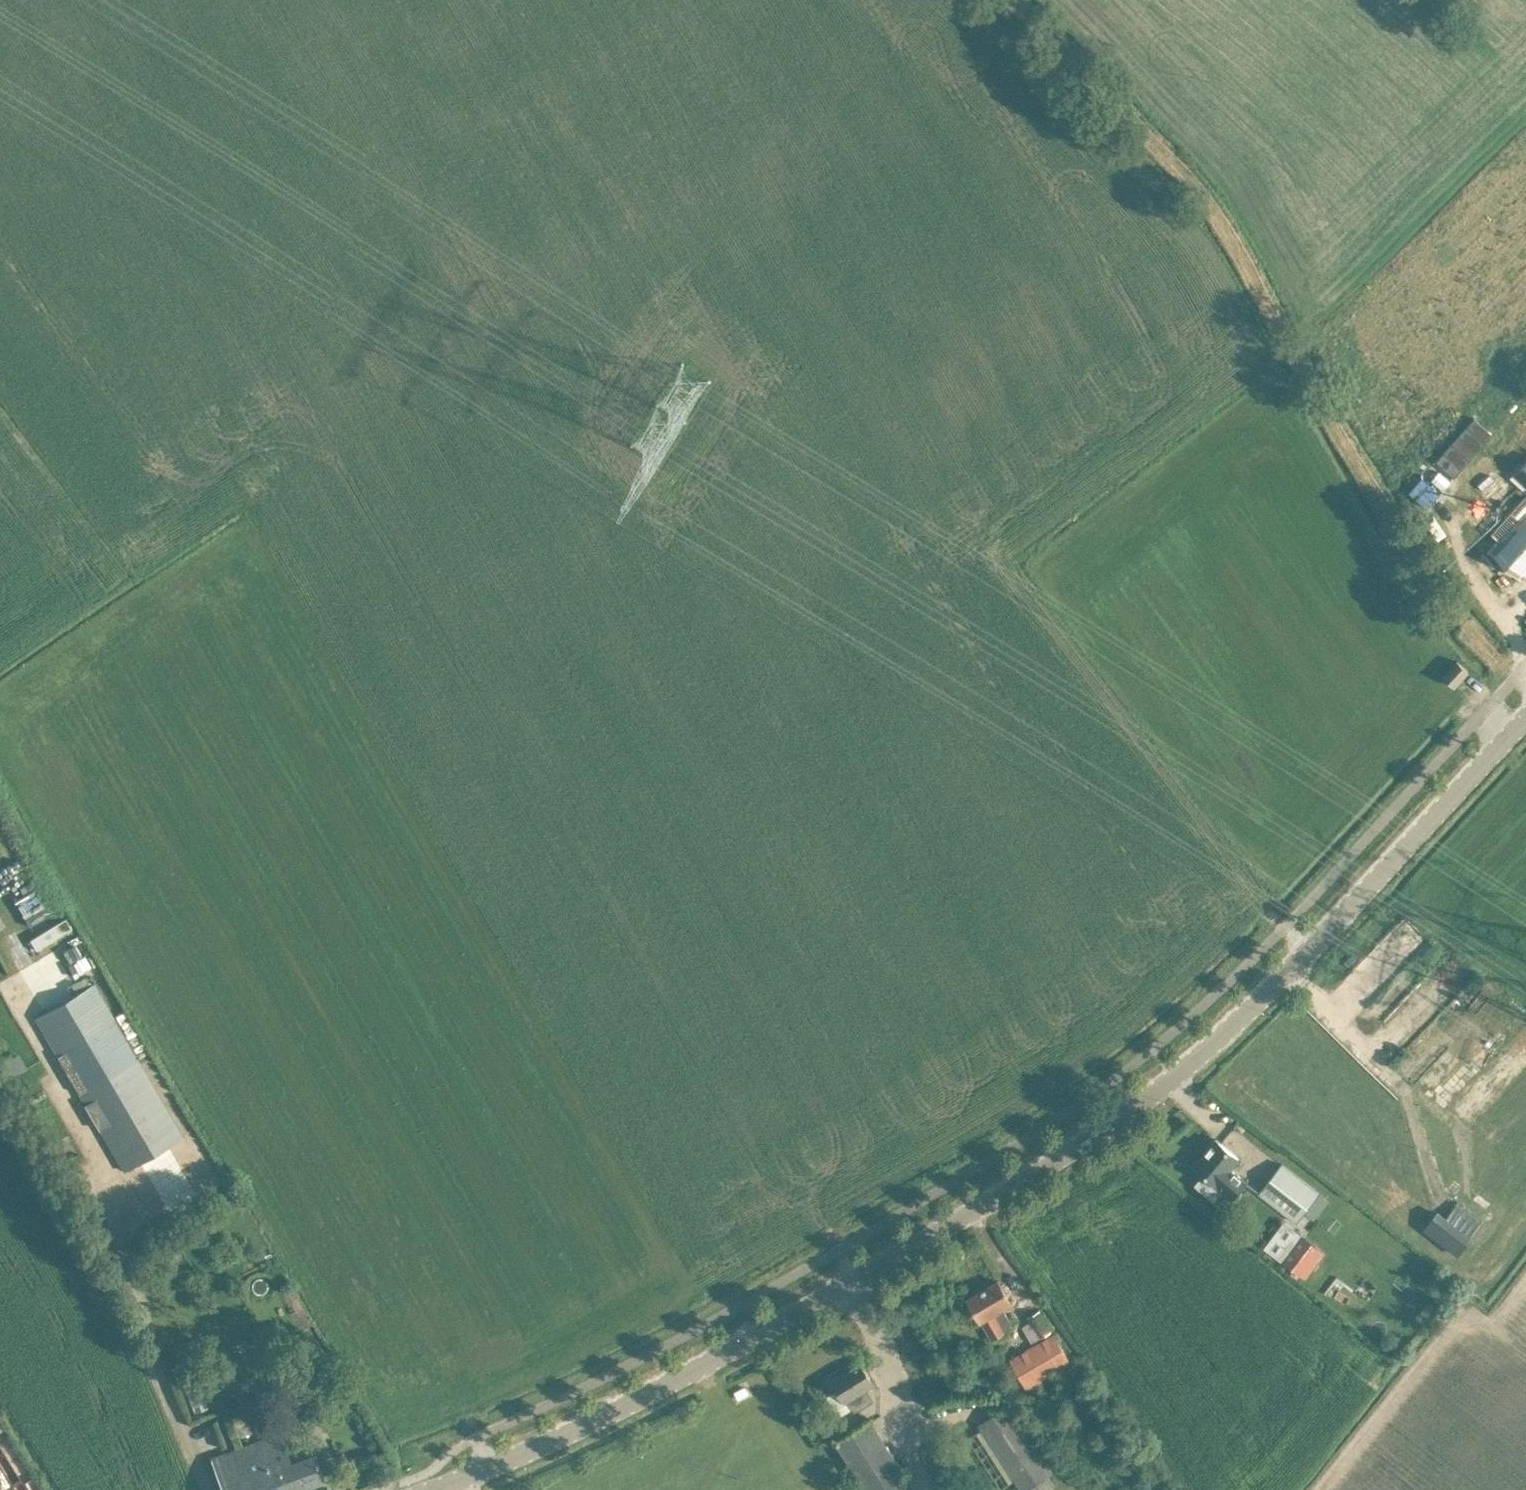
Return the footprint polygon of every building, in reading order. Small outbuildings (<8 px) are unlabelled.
[(1474,415),(1407,489),(1425,505),(1492,431),(1474,415)] [(1486,451),(1525,486),(1525,454),(1502,433),(1486,451)] [(1513,516),(1520,523),(1495,551),(1522,575),(1525,570),(1525,502),(1513,516)] [(1457,660),(1443,675),(1454,685),(1468,670),(1457,660)] [(75,993),(84,988),(78,978),(68,961),(59,965),(69,983),(75,993)] [(94,983),(84,988),(75,993),(43,1012),(33,1017),(56,1056),(117,1021),(95,982),(94,983)] [(143,1067),(84,1101),(85,1102),(92,1114),(119,1162),(124,1170),(125,1170),(126,1172),(133,1167),(132,1166),(183,1136),(178,1128),(167,1108),(150,1081),(143,1068),(143,1067)] [(1194,1183),(1217,1203),(1226,1192),(1233,1198),(1247,1180),(1231,1167),(1239,1157),(1217,1139),(1194,1165),(1203,1173),(1194,1183)] [(1282,1162),(1259,1191),(1297,1220),(1319,1192),(1282,1162)] [(1438,1208),(1423,1227),(1458,1255),(1472,1235),(1438,1208)] [(1297,1231),(1281,1256),(1306,1276),(1324,1251),(1297,1231)] [(968,1297),(978,1314),(981,1320),(982,1320),(992,1337),(1013,1325),(1003,1307),(1012,1302),(998,1279),(968,1297)] [(1039,1310),(1029,1316),(1040,1336),(1051,1330),(1039,1310)] [(1010,1359),(1027,1387),(1071,1362),(1054,1333),(1010,1359)] [(963,1355),(951,1361),(959,1376),(971,1369),(963,1355)] [(837,1388),(827,1395),(839,1414),(850,1407),(847,1401),(875,1383),(860,1360),(831,1378),(837,1388)] [(1028,1487),(1030,1489),(1047,1489),(1053,1487),(1046,1475),(1053,1471),(1009,1401),(977,1422),(1020,1489),(1023,1489),(1028,1487)] [(837,1439),(868,1489),(916,1489),(871,1418),(837,1439)] [(229,1451),(210,1458),(222,1489),(296,1489),(325,1480),(313,1447),(289,1456),(280,1433),(229,1451)]
